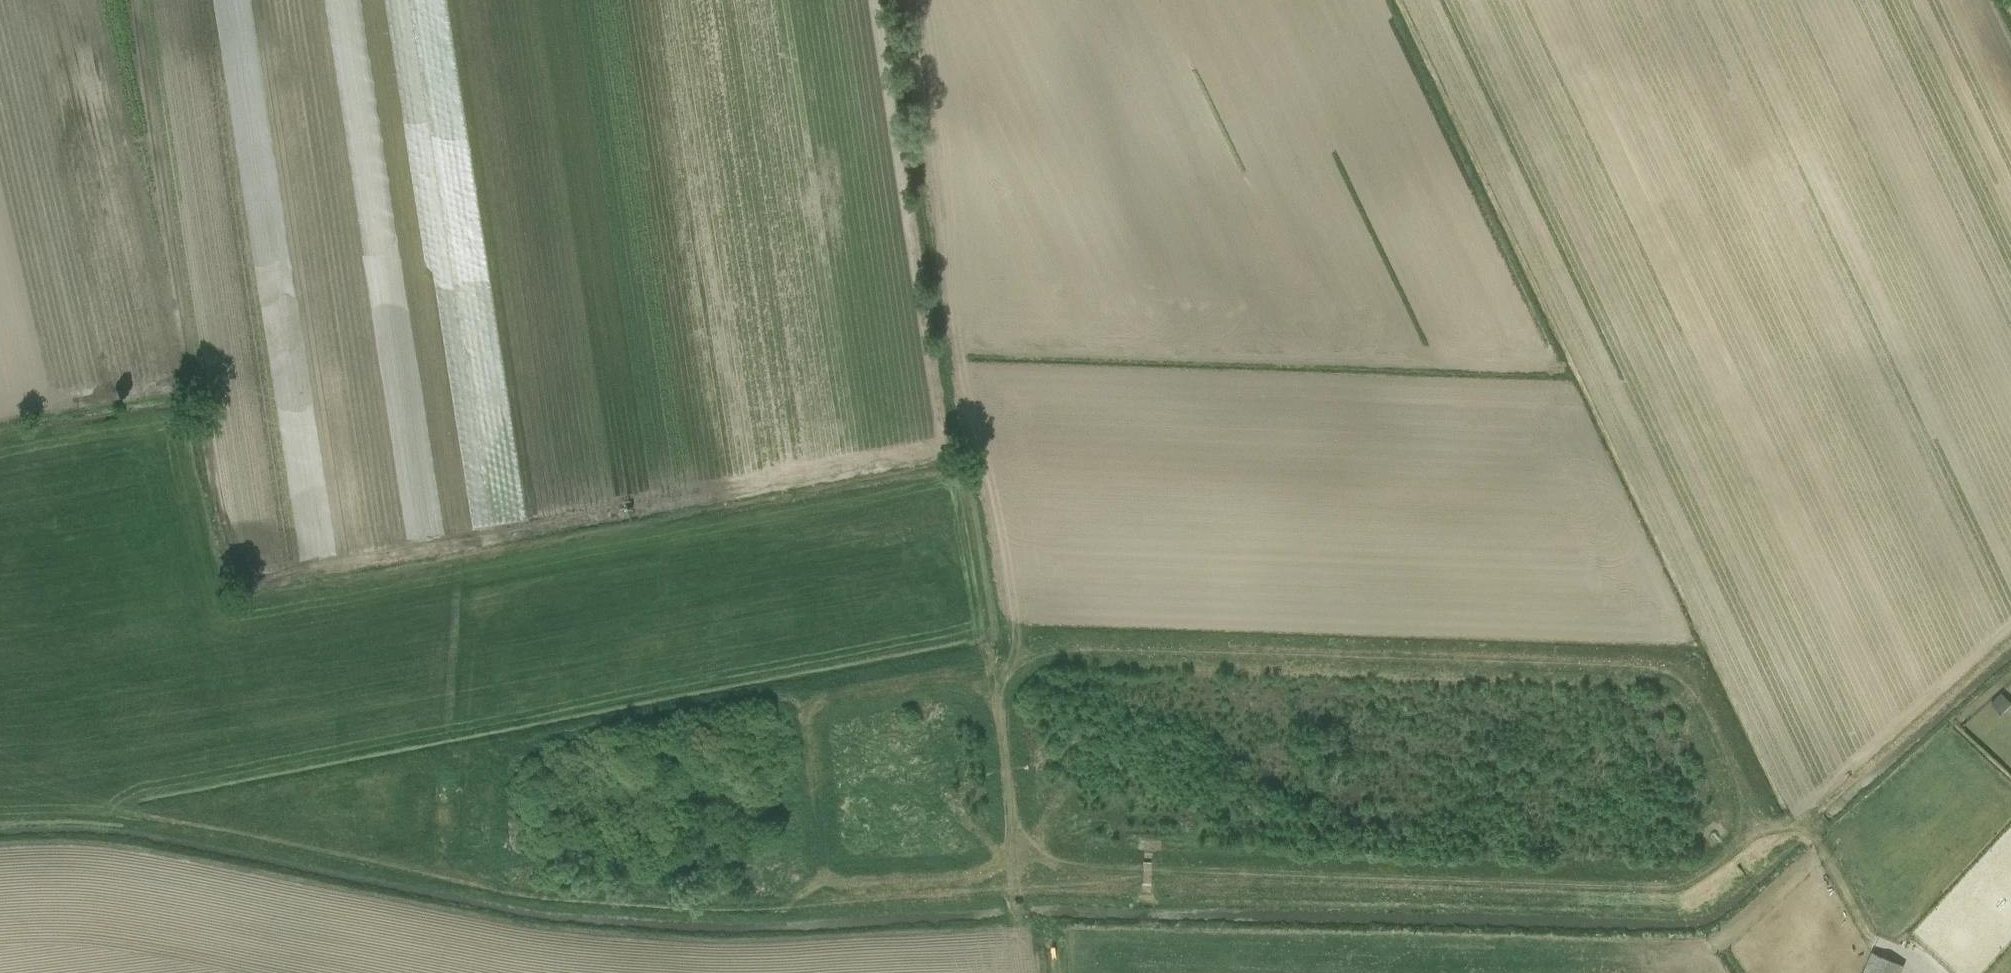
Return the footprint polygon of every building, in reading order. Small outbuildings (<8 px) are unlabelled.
[(1999,703),(2009,714),(2010,712),(2010,693),(1999,703)] [(1872,951),(1862,972),(1901,972),(1904,966),(1872,951)]
